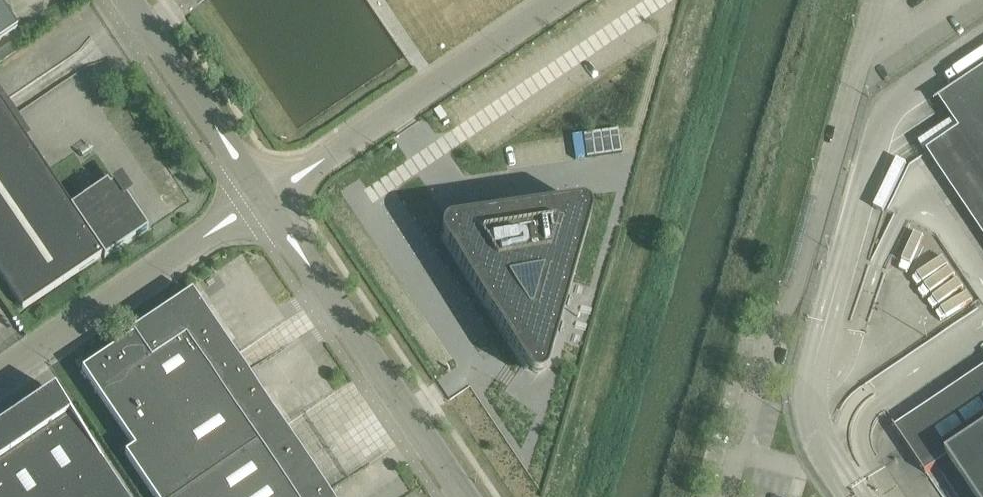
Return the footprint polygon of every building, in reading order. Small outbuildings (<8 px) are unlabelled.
[(16,29),(0,5),(0,40),(16,29)] [(9,44),(0,50),(0,63),(15,53),(9,44)] [(950,99),(950,100),(954,97),(982,140),(982,76),(950,99)] [(107,182),(71,206),(0,102),(0,277),(22,310),(102,255),(105,258),(148,229),(125,194),(124,194),(116,182),(110,187),(107,182)] [(441,234),(441,235),(441,236),(441,237),(441,238),(442,239),(442,240),(443,241),(523,368),(527,374),(527,375),(528,376),(529,377),(530,378),(531,378),(532,379),(533,379),(534,380),(535,380),(536,380),(537,380),(538,380),(539,379),(540,379),(541,379),(542,378),(543,378),(544,377),(544,376),(545,376),(546,375),(546,374),(547,373),(547,372),(547,371),(573,281),(590,219),(590,218),(591,217),(591,216),(591,215),(590,214),(590,213),(590,212),(589,211),(589,210),(588,209),(587,208),(586,207),(585,207),(584,206),(583,206),(582,205),(581,205),(580,205),(579,205),(578,205),(577,205),(478,219),(461,222),(451,223),(450,224),(449,224),(448,224),(447,224),(446,225),(445,226),(444,227),(443,228),(442,229),(442,230),(441,231),(441,232),(441,233),(441,234)] [(244,369),(227,344),(230,343),(196,293),(82,370),(132,444),(220,385),(244,369)] [(220,385),(132,444),(134,448),(125,454),(154,496),(214,496),(294,443),(283,427),(286,425),(261,388),(258,390),(244,369),(220,385)] [(21,413),(24,417),(74,492),(108,469),(55,390),(21,413)] [(24,417),(21,413),(0,427),(0,456),(28,496),(67,496),(74,492),(24,417)] [(895,427),(925,474),(935,467),(948,459),(974,496),(982,496),(982,431),(946,456),(917,413),(895,427)] [(322,480),(320,481),(294,443),(214,496),(334,496),(322,480)] [(0,456),(0,496),(28,496),(0,456)] [(74,492),(67,496),(127,496),(108,469),(74,492)]
